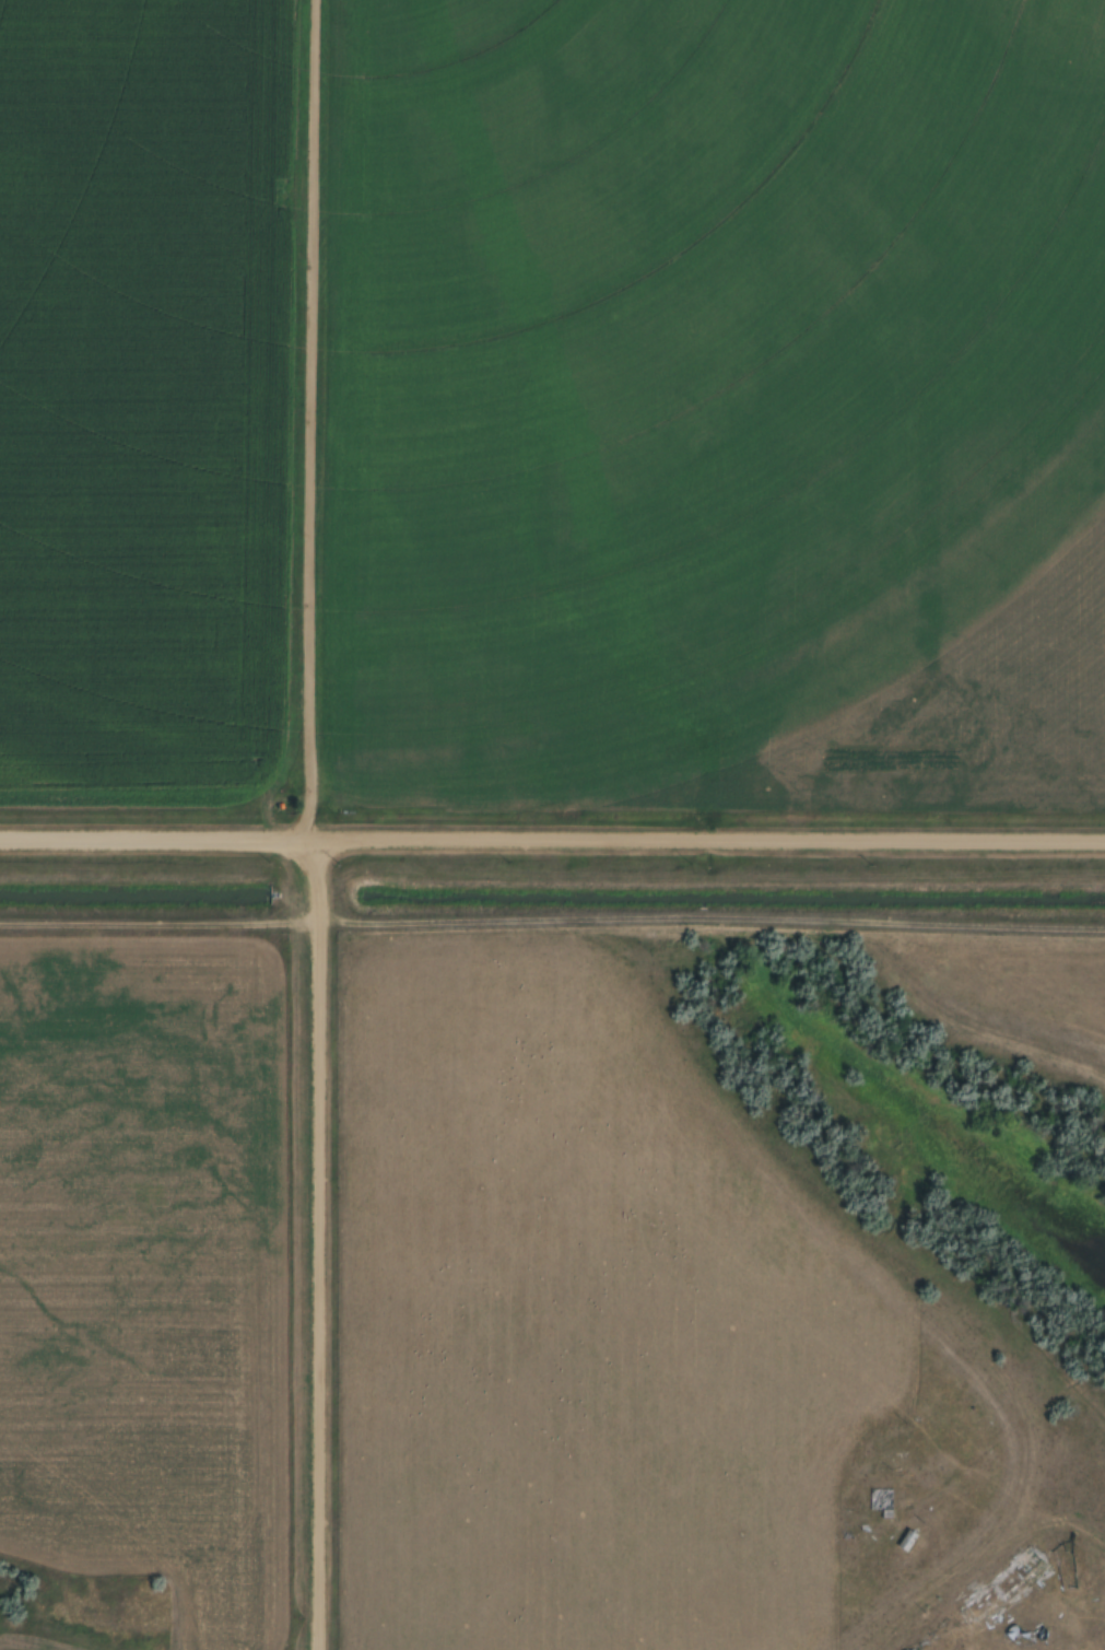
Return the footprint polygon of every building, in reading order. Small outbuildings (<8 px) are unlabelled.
[(1030,1584),(1045,1564),(1035,1556),(1020,1577),(1030,1584)] [(961,1605),(975,1621),(1022,1583),(1008,1566),(961,1605)]
